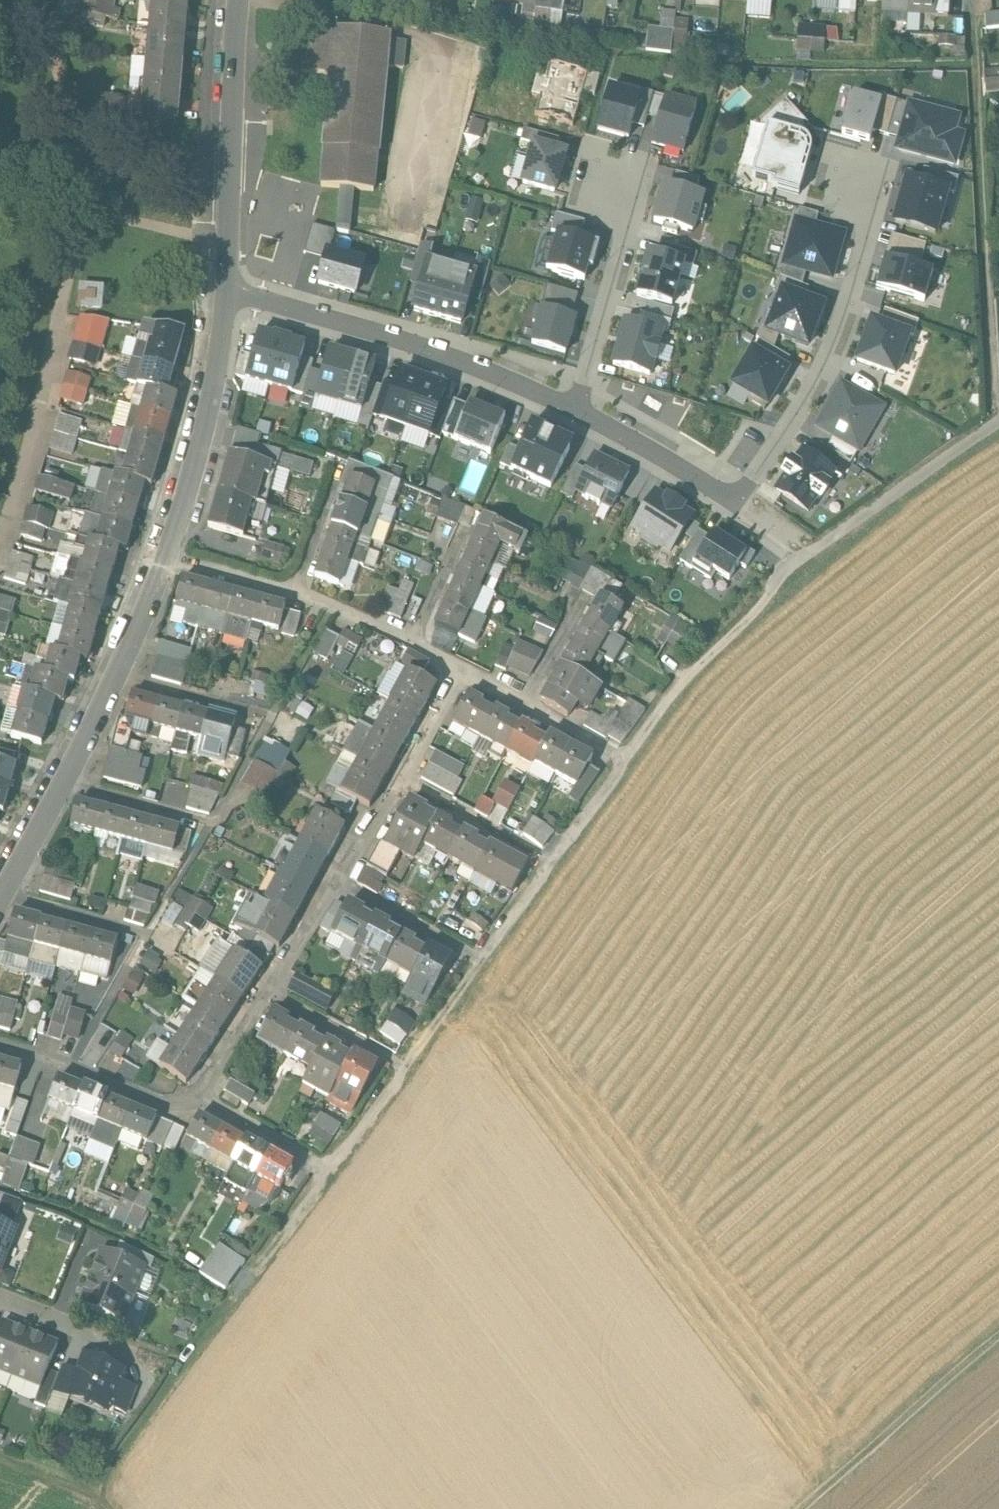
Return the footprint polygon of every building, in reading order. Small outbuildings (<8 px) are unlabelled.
[(79,14),(117,21),(119,12),(112,10),(114,0),(82,0),(79,14)] [(519,8),(522,9),(535,11),(537,0),(521,0),(519,8)] [(542,0),(537,0),(535,11),(549,13),(550,1),(542,0)] [(882,5),(892,6),(891,13),(907,14),(908,0),(882,0),(882,5)] [(907,14),(947,17),(948,0),(908,0),(907,14)] [(535,11),(522,9),(520,20),(534,22),(535,11)] [(549,13),(535,11),(534,22),(547,24),(549,13)] [(675,13),(661,12),(659,30),(673,32),(674,21),(675,13)] [(985,14),(987,29),(998,27),(998,12),(985,14)] [(688,22),(674,21),(673,32),(686,34),(688,22)] [(185,30),(149,26),(149,28),(150,28),(147,61),(179,64),(180,65),(183,39),(182,39),(182,31),(185,31),(185,30)] [(812,29),(799,28),(798,40),(811,41),(812,29)] [(957,29),(940,28),(939,38),(957,39),(957,29)] [(390,37),(310,29),(307,62),(302,62),(301,67),(301,73),(331,76),(324,150),(321,187),(373,192),(377,155),(378,155),(379,153),(378,153),(386,69),(403,70),(405,43),(389,41),(390,37)] [(659,30),(649,29),(646,51),(670,54),(671,44),(673,32),(659,30)] [(825,30),(812,29),(811,41),(824,42),(825,30)] [(686,34),(673,32),(671,44),(685,45),(686,34)] [(957,39),(939,38),(938,47),(956,48),(957,39)] [(811,41),(798,40),(797,51),(810,52),(811,41)] [(824,42),(811,41),(810,52),(823,53),(824,42)] [(144,59),(134,59),(133,93),(143,93),(144,59)] [(147,61),(144,94),(143,94),(142,96),(179,99),(179,98),(177,98),(180,73),(179,73),(179,64),(147,61)] [(534,116),(572,127),(582,94),(587,75),(549,65),(545,80),(540,97),(534,116)] [(587,75),(582,94),(595,98),(600,79),(587,75)] [(988,93),(998,93),(998,76),(987,76),(988,93)] [(533,95),(540,97),(545,80),(538,78),(533,95)] [(638,99),(609,91),(598,131),(628,139),(632,126),(640,100),(638,99)] [(640,100),(632,126),(644,130),(647,118),(654,95),(640,91),(638,99),(640,100)] [(881,101),(854,94),(842,137),(869,144),(873,132),(881,101)] [(659,121),(665,98),(654,95),(647,118),(659,121)] [(122,98),(103,96),(101,116),(120,118),(122,98)] [(179,99),(142,96),(142,97),(143,97),(141,117),(140,117),(140,120),(176,123),(177,121),(176,120),(178,100),(179,99)] [(881,101),(873,132),(887,136),(896,101),(882,97),(881,101)] [(696,107),(665,98),(659,121),(652,144),(684,153),(696,107)] [(790,138),(796,140),(800,136),(810,127),(786,101),(761,123),(766,130),(767,126),(792,133),(790,138)] [(900,140),(911,106),(896,101),(887,136),(900,140)] [(900,140),(897,150),(955,166),(960,148),(956,147),(959,136),(954,134),(958,119),(911,106),(900,140)] [(792,133),(767,126),(766,130),(752,178),(773,184),(772,189),(799,196),(811,154),(810,146),(808,141),(805,138),(800,136),(796,140),(790,138),(792,133)] [(565,155),(534,146),(524,184),(554,193),(565,155)] [(924,170),(920,185),(948,193),(947,194),(954,196),(958,179),(924,170)] [(676,174),(671,189),(695,196),(699,180),(676,174)] [(920,185),(907,182),(895,224),(936,235),(947,194),(948,193),(920,185)] [(671,189),(664,187),(654,223),(664,226),(662,232),(677,236),(678,230),(692,234),(702,198),(695,196),(671,189)] [(338,233),(349,235),(353,190),(341,189),(338,233)] [(800,209),(796,222),(815,227),(819,215),(800,209)] [(557,235),(557,234),(580,240),(585,223),(556,215),(551,233),(557,235)] [(815,227),(796,222),(784,265),(807,271),(807,272),(831,279),(844,234),(826,229),(823,232),(817,230),(816,227),(815,227)] [(304,254),(325,261),(328,253),(329,254),(335,232),(313,226),(304,254)] [(580,240),(557,234),(557,235),(547,272),(585,283),(588,269),(593,270),(596,260),(599,246),(580,240)] [(893,235),(886,259),(919,269),(926,245),(893,235)] [(662,245),(658,258),(684,265),(693,268),(697,255),(662,245)] [(410,282),(422,286),(428,264),(432,251),(420,247),(410,282)] [(325,261),(318,284),(355,295),(364,264),(329,254),(328,253),(325,261)] [(658,258),(649,256),(637,297),(672,306),(684,265),(658,258)] [(924,303),(933,273),(919,269),(886,259),(877,289),(924,303)] [(422,286),(414,312),(437,319),(451,270),(428,264),(422,286)] [(475,277),(468,299),(480,302),(490,267),(478,264),(474,277),(475,277)] [(807,271),(784,265),(780,277),(781,277),(802,286),(807,272),(807,271)] [(451,270),(437,319),(461,325),(468,299),(475,277),(474,277),(451,270)] [(783,293),(783,292),(804,300),(809,288),(802,286),(781,277),(775,291),(783,293)] [(547,287),(541,310),(542,310),(572,319),(578,296),(547,287)] [(101,291),(82,289),(81,308),(99,309),(101,291)] [(804,300),(783,292),(783,293),(769,330),(768,331),(779,335),(808,346),(813,331),(811,330),(814,322),(817,323),(823,307),(804,300)] [(651,304),(648,315),(671,322),(675,311),(651,304)] [(537,309),(533,324),(537,325),(542,310),(541,310),(537,309)] [(565,355),(575,320),(572,319),(542,310),(537,325),(532,345),(565,355)] [(885,310),(879,325),(909,336),(913,338),(919,322),(885,310)] [(109,322),(83,318),(75,345),(93,350),(100,352),(109,322)] [(662,333),(626,322),(621,340),(624,341),(622,349),(618,348),(613,366),(650,377),(654,362),(656,363),(660,347),(658,347),(662,333)] [(879,325),(872,322),(857,361),(894,375),(909,336),(879,325)] [(183,333),(144,327),(140,340),(134,361),(145,365),(174,373),(180,351),(178,350),(183,333)] [(779,335),(768,331),(769,330),(763,327),(756,338),(760,341),(774,349),(779,335)] [(246,380),(269,386),(282,338),(275,336),(274,338),(259,334),(252,357),(246,380)] [(290,341),(282,338),(269,386),(292,393),(302,358),(305,347),(290,343),(290,341)] [(760,341),(753,352),(784,370),(790,359),(774,349),(760,341)] [(93,350),(75,345),(71,359),(89,364),(93,350)] [(330,352),(317,399),(339,405),(352,358),(330,352)] [(753,352),(733,385),(767,405),(787,372),(784,370),(753,352)] [(234,376),(246,380),(252,357),(241,354),(234,376)] [(302,358),(292,393),(304,396),(314,362),(302,358)] [(339,405),(362,411),(370,384),(375,365),(352,358),(339,405)] [(174,373),(145,365),(138,387),(148,390),(148,389),(167,395),(168,394),(174,373)] [(406,429),(423,382),(400,374),(396,387),(383,421),(406,429)] [(90,381),(68,375),(64,387),(87,394),(90,381)] [(383,421),(396,387),(383,382),(381,388),(373,414),(372,417),(383,421)] [(423,382),(406,429),(429,437),(441,403),(446,390),(423,382)] [(370,384),(362,411),(373,414),(381,388),(370,384)] [(858,450),(859,450),(883,408),(841,384),(817,426),(834,436),(858,450)] [(87,394),(64,387),(61,400),(84,406),(87,394)] [(167,395),(148,389),(148,390),(141,411),(170,420),(177,397),(168,394),(167,395)] [(442,435),(454,441),(468,407),(454,401),(442,435)] [(441,403),(429,437),(440,441),(442,435),(452,407),(441,403)] [(505,419),(469,405),(468,407),(454,441),(490,455),(505,419)] [(141,411),(133,409),(127,431),(164,442),(170,420),(141,411)] [(83,423),(60,416),(54,433),(77,440),(83,423)] [(572,445),(533,426),(521,451),(511,471),(551,490),(572,445)] [(164,442),(127,431),(120,453),(129,456),(158,464),(164,442)] [(77,440),(54,433),(50,448),(73,455),(77,440)] [(851,463),(858,450),(834,436),(828,448),(851,463)] [(821,443),(812,458),(834,473),(833,474),(841,479),(851,464),(851,463),(828,448),(821,443)] [(500,466),(511,471),(521,451),(510,446),(500,466)] [(833,474),(834,473),(812,458),(802,451),(795,462),(793,461),(783,475),(785,477),(776,490),(808,512),(817,498),(820,500),(829,485),(827,484),(833,474)] [(277,467),(229,454),(218,493),(252,503),(266,507),(277,467)] [(313,465),(281,455),(277,468),(310,478),(313,465)] [(158,464),(129,456),(122,477),(122,478),(145,484),(144,485),(151,487),(158,464)] [(629,475),(593,457),(586,471),(576,492),(587,497),(586,500),(600,507),(601,504),(612,510),(629,475)] [(68,472),(44,464),(40,476),(64,484),(68,472)] [(576,492),(586,471),(576,466),(561,495),(572,500),(576,492)] [(122,477),(116,475),(109,498),(138,506),(144,485),(145,484),(122,478),(122,477)] [(64,484),(40,476),(35,490),(70,501),(75,487),(64,484)] [(375,487),(351,478),(341,503),(365,512),(375,487)] [(252,503),(218,493),(208,528),(242,537),(247,519),(262,524),(267,509),(251,504),(252,503)] [(655,494),(633,528),(644,534),(642,538),(658,548),(660,545),(670,551),(692,518),(681,510),(683,507),(669,498),(667,501),(655,494)] [(138,506),(109,498),(103,520),(132,528),(138,506)] [(441,503),(432,500),(427,515),(436,518),(441,503)] [(365,512),(341,503),(332,529),(356,537),(365,512)] [(450,506),(441,503),(436,518),(444,521),(450,506)] [(53,514),(28,507),(24,522),(46,528),(49,529),(53,514)] [(103,520),(85,515),(79,538),(118,549),(125,551),(132,528),(103,520)] [(485,518),(468,554),(491,565),(500,545),(513,551),(520,536),(485,518)] [(46,528),(24,522),(20,536),(42,542),(46,528)] [(356,537),(332,529),(324,552),(348,561),(356,537)] [(710,538),(693,565),(691,568),(710,581),(716,572),(729,581),(739,565),(746,569),(755,554),(734,541),(732,544),(725,540),(727,537),(716,529),(710,538)] [(693,565),(710,538),(698,531),(679,561),(691,568),(693,565)] [(118,549),(79,538),(78,538),(74,549),(87,553),(84,563),(112,571),(118,549)] [(284,549),(265,543),(260,559),(280,564),(284,549)] [(34,559),(12,552),(8,565),(30,571),(34,559)] [(348,561),(324,552),(315,577),(339,586),(348,561)] [(491,565),(468,554),(457,578),(480,588),(491,565)] [(559,561),(552,576),(561,580),(568,566),(559,561)] [(112,571),(84,563),(77,585),(105,594),(112,571)] [(30,571),(8,565),(4,578),(26,585),(30,571)] [(577,570),(568,566),(561,580),(570,584),(577,570)] [(611,582),(591,571),(579,591),(595,600),(597,596),(600,598),(601,599),(611,582)] [(480,588),(457,578),(447,602),(482,618),(493,594),(480,588)] [(208,585),(183,579),(175,608),(187,611),(183,624),(197,627),(208,585)] [(105,594),(77,585),(71,608),(99,616),(105,594)] [(233,592),(208,585),(197,627),(222,634),(226,617),(227,617),(233,592)] [(388,588),(380,611),(391,614),(399,591),(388,588)] [(399,591),(391,614),(402,618),(411,595),(399,591)] [(258,598),(233,592),(227,617),(226,617),(222,634),(247,640),(251,623),(252,623),(258,598)] [(285,605),(258,598),(252,623),(278,630),(285,605)] [(601,599),(600,598),(587,621),(609,634),(622,611),(601,599)] [(0,599),(0,610),(6,612),(9,602),(0,599)] [(482,618),(447,602),(435,626),(475,644),(486,620),(482,618)] [(99,616),(71,608),(64,630),(92,638),(99,616)] [(0,610),(0,634),(6,636),(12,614),(0,610)] [(609,634),(587,621),(574,644),(596,656),(609,634)] [(668,622),(661,635),(668,639),(676,626),(668,622)] [(676,626),(668,639),(677,644),(684,631),(676,626)] [(92,638),(64,630),(58,652),(81,659),(86,661),(92,638)] [(340,638),(326,631),(314,653),(328,660),(337,645),(345,649),(352,635),(344,631),(340,638)] [(352,635),(345,649),(353,654),(361,640),(352,635)] [(191,651),(162,643),(158,657),(166,659),(187,665),(191,651)] [(596,656),(574,644),(561,666),(583,679),(596,656)] [(542,656),(517,645),(513,656),(508,667),(530,676),(542,656)] [(58,652),(40,647),(36,659),(48,662),(45,672),(45,673),(67,679),(67,680),(74,682),(81,659),(58,652)] [(429,662),(408,650),(401,663),(422,675),(429,662)] [(513,656),(504,652),(497,668),(506,672),(508,667),(513,656)] [(158,657),(150,655),(148,664),(164,668),(166,659),(158,657)] [(583,679),(561,666),(540,702),(568,718),(580,696),(591,703),(600,688),(587,680),(587,681),(583,679)] [(67,679),(45,673),(45,672),(38,670),(31,692),(31,693),(53,699),(53,700),(61,702),(67,680),(67,679)] [(270,676),(254,672),(251,682),(267,686),(270,676)] [(436,687),(408,672),(392,702),(419,717),(436,687)] [(251,682),(248,694),(274,700),(277,689),(267,686),(251,682)] [(53,699),(31,693),(31,692),(25,690),(18,713),(19,713),(47,721),(53,700),(53,699)] [(132,695),(126,719),(120,718),(111,749),(127,753),(132,734),(148,738),(152,726),(158,702),(132,695)] [(469,696),(453,725),(468,733),(470,729),(481,735),(493,713),(492,713),(482,707),(483,704),(469,696)] [(183,708),(158,702),(152,726),(177,732),(183,708)] [(419,717),(392,702),(375,732),(403,747),(419,717)] [(209,715),(183,708),(177,732),(172,750),(186,754),(191,736),(202,739),(209,715)] [(47,721),(19,713),(18,713),(8,709),(1,732),(11,735),(11,736),(40,744),(47,721)] [(508,717),(494,710),(492,713),(493,713),(481,735),(478,739),(492,746),(488,755),(500,761),(505,753),(520,727),(519,727),(506,720),(508,717)] [(234,722),(209,715),(202,739),(198,755),(211,759),(217,754),(225,756),(232,728),(234,722)] [(619,717),(611,731),(619,736),(627,722),(619,717)] [(375,732),(361,724),(344,754),(359,762),(387,777),(403,747),(375,732)] [(535,732),(521,724),(519,727),(520,727),(505,753),(520,761),(522,757),(533,763),(534,764),(546,742),(545,741),(534,735),(535,732)] [(232,728),(225,756),(239,760),(246,732),(232,728)] [(571,746),(549,734),(545,741),(546,742),(534,764),(533,763),(533,764),(555,776),(571,746)] [(571,746),(555,776),(576,787),(577,787),(587,769),(593,758),(571,746)] [(111,749),(110,749),(106,763),(139,772),(143,758),(127,753),(111,749)] [(463,768),(435,753),(429,764),(452,776),(457,779),(463,768)] [(285,763),(276,758),(269,769),(279,775),(285,763)] [(0,761),(0,786),(9,789),(16,766),(0,761)] [(359,762),(352,775),(337,767),(327,784),(342,793),(343,793),(370,808),(387,777),(359,762)] [(139,772),(106,763),(102,778),(142,788),(146,774),(139,772)] [(269,769),(257,763),(246,784),(267,796),(278,775),(269,769)] [(295,769),(285,763),(279,775),(289,781),(295,769)] [(452,776),(429,764),(424,772),(448,785),(452,776)] [(587,769),(577,787),(576,787),(569,799),(578,804),(599,775),(587,769)] [(278,775),(272,787),(282,792),(289,781),(279,775),(278,775)] [(219,784),(204,780),(201,789),(217,793),(219,784)] [(505,783),(495,803),(509,810),(519,790),(505,783)] [(2,812),(9,789),(0,786),(0,811),(2,812)] [(217,793),(201,789),(199,798),(214,803),(217,793)] [(494,805),(481,798),(474,811),(487,818),(494,805)] [(103,808),(77,801),(71,826),(97,833),(103,808)] [(425,809),(411,801),(395,831),(409,839),(411,835),(423,842),(436,820),(435,819),(423,813),(425,809)] [(128,815),(103,808),(97,833),(121,840),(128,815)] [(317,813),(300,843),(327,858),(344,828),(317,813)] [(559,825),(543,814),(538,821),(554,833),(559,825)] [(153,822),(128,815),(121,840),(146,847),(153,822)] [(451,823),(437,816),(435,819),(436,820),(423,842),(421,845),(435,853),(437,849),(449,856),(450,856),(462,834),(461,833),(449,827),(451,823)] [(538,821),(534,819),(522,835),(542,849),(554,833),(538,821)] [(179,829),(153,822),(146,847),(172,853),(179,829)] [(478,838),(463,830),(461,833),(462,834),(450,856),(449,856),(447,859),(462,867),(463,864),(475,870),(476,870),(488,848),(487,848),(476,841),(478,838)] [(395,831),(388,843),(414,857),(421,845),(423,842),(411,835),(409,839),(395,831)] [(327,858),(300,843),(284,873),(311,888),(327,858)] [(527,865),(489,844),(487,848),(488,848),(476,870),(475,870),(473,874),(511,894),(527,865)] [(386,867),(372,859),(367,867),(381,875),(386,867)] [(62,872),(46,867),(44,877),(59,881),(62,872)] [(381,875),(367,867),(362,875),(377,883),(381,875)] [(311,888),(284,873),(267,902),(295,918),(311,888)] [(59,881),(44,877),(41,886),(57,890),(59,881)] [(155,895),(139,891),(137,900),(152,904),(155,895)] [(267,902),(250,893),(234,924),(250,933),(267,902)] [(152,904),(137,900),(134,909),(150,914),(152,904)] [(200,908),(190,902),(186,910),(195,916),(200,908)] [(295,918),(267,902),(250,933),(257,937),(275,946),(278,948),(295,918)] [(332,934),(345,909),(335,904),(320,927),(332,934)] [(363,912),(348,905),(332,934),(346,942),(340,954),(352,961),(372,922),(361,916),(363,912)] [(210,913),(200,908),(195,916),(205,921),(210,913)] [(147,916),(127,910),(124,920),(144,926),(147,916)] [(195,916),(186,910),(181,918),(191,924),(195,916)] [(41,921),(15,914),(8,939),(34,946),(41,921)] [(488,924),(475,915),(469,922),(482,932),(488,924)] [(205,921),(195,916),(191,924),(201,930),(205,921)] [(389,927),(374,919),(372,922),(352,961),(379,975),(385,963),(399,937),(399,936),(387,930),(389,927)] [(66,928),(41,921),(34,946),(59,953),(66,928)] [(482,932),(469,922),(464,930),(477,939),(482,932)] [(91,935),(66,928),(59,953),(84,960),(91,935)] [(400,933),(399,936),(399,937),(385,963),(399,970),(401,967),(412,973),(413,974),(425,951),(413,944),(415,941),(400,933)] [(117,942),(91,935),(84,960),(110,967),(117,942)] [(275,946),(257,937),(250,948),(268,958),(275,946)] [(125,966),(130,940),(119,938),(114,963),(125,966)] [(241,956),(235,953),(219,943),(201,971),(216,982),(242,999),(261,970),(241,956)] [(250,948),(247,946),(241,956),(261,970),(269,959),(268,958),(250,948)] [(449,959),(427,947),(425,951),(413,974),(412,973),(411,977),(433,989),(449,959)] [(151,948),(141,962),(181,991),(191,978),(151,948)] [(318,976),(304,969),(300,977),(313,985),(318,976)] [(313,985),(300,977),(296,975),(287,991),(325,1011),(334,996),(313,985)] [(411,977),(403,993),(425,1004),(433,989),(411,977)] [(216,982),(208,993),(194,984),(183,1000),(197,1010),(224,1027),(242,999),(216,982)] [(49,997),(38,1033),(47,1035),(58,999),(49,997)] [(0,998),(0,1013),(13,1016),(17,1003),(0,998)] [(84,1014),(70,1010),(68,1017),(63,1035),(77,1039),(84,1014)] [(197,1010),(179,1038),(205,1056),(224,1027),(197,1010)] [(415,1026),(393,1010),(387,1022),(407,1036),(415,1026)] [(0,1013),(0,1028),(9,1031),(13,1016),(0,1013)] [(68,1017),(55,1013),(48,1035),(62,1039),(63,1035),(68,1017)] [(288,1020),(274,1013),(258,1042),(272,1050),(274,1046),(286,1053),(299,1030),(298,1030),(286,1024),(288,1020)] [(407,1036),(387,1022),(379,1032),(399,1047),(407,1036)] [(314,1034),(300,1027),(298,1030),(299,1030),(286,1053),(284,1056),(298,1064),(300,1060),(312,1067),(325,1044),(324,1044),(312,1038),(314,1034)] [(118,1038),(110,1033),(102,1047),(110,1052),(118,1038)] [(118,1038),(110,1052),(121,1060),(134,1040),(122,1033),(118,1038)] [(205,1056),(179,1038),(160,1067),(186,1085),(205,1056)] [(340,1048),(326,1041),(324,1044),(325,1044),(312,1067),(302,1085),(328,1099),(329,1099),(351,1059),(350,1058),(338,1052),(340,1048)] [(351,1059),(329,1099),(328,1099),(327,1102),(350,1115),(376,1066),(352,1054),(350,1058),(351,1059)] [(0,1061),(0,1088),(14,1092),(21,1067),(0,1061)] [(249,1080),(235,1072),(230,1080),(244,1088),(249,1080)] [(83,1089),(59,1078),(49,1102),(74,1112),(83,1089)] [(244,1088),(230,1080),(223,1092),(247,1106),(254,1095),(244,1088)] [(9,1111),(14,1092),(0,1088),(0,1109),(9,1111)] [(107,1099),(83,1089),(74,1112),(98,1122),(107,1099)] [(131,1109),(107,1099),(98,1122),(122,1132),(131,1109)] [(156,1119),(131,1109),(122,1132),(146,1142),(156,1119)] [(222,1129),(199,1116),(186,1138),(210,1151),(222,1129)] [(340,1128),(319,1116),(315,1126),(319,1129),(332,1138),(340,1128)] [(173,1126),(159,1120),(150,1144),(161,1149),(173,1126)] [(173,1126),(163,1147),(174,1152),(183,1131),(173,1126)] [(245,1142),(222,1129),(210,1151),(233,1164),(245,1142)] [(332,1138),(319,1129),(314,1137),(327,1146),(332,1138)] [(4,1133),(0,1145),(0,1156),(9,1159),(17,1138),(4,1133)] [(38,1145),(17,1138),(9,1159),(25,1164),(31,1166),(38,1145)] [(268,1154),(245,1142),(233,1164),(255,1176),(268,1154)] [(291,1167),(268,1154),(255,1176),(279,1189),(291,1167)] [(0,1156),(0,1168),(5,1169),(9,1159),(0,1156)] [(25,1164),(9,1159),(5,1169),(1,1183),(17,1189),(25,1164)] [(233,1164),(225,1182),(246,1195),(255,1176),(233,1164)] [(246,1195),(243,1201),(260,1211),(270,1205),(279,1189),(255,1176),(246,1195)] [(139,1196),(127,1190),(122,1200),(134,1206),(139,1196)] [(0,1195),(0,1221),(11,1225),(20,1202),(0,1195)] [(151,1202),(139,1196),(134,1206),(146,1212),(151,1202)] [(134,1206),(122,1200),(117,1211),(129,1217),(134,1206)] [(146,1212),(134,1206),(129,1217),(141,1222),(146,1212)] [(111,1225),(123,1230),(129,1217),(117,1211),(111,1225)] [(16,1227),(11,1225),(0,1221),(0,1268),(16,1227)] [(73,1245),(77,1235),(61,1230),(58,1241),(73,1245)] [(249,1253),(236,1244),(230,1252),(244,1261),(249,1253)] [(244,1261),(230,1252),(220,1245),(201,1273),(227,1290),(245,1263),(244,1261)] [(145,1267),(101,1250),(90,1277),(134,1295),(145,1267)] [(134,1295),(90,1277),(79,1305),(105,1315),(123,1322),(134,1295)] [(123,1322),(105,1315),(101,1326),(123,1335),(127,1324),(123,1322)] [(2,1322),(0,1327),(0,1372),(13,1377),(30,1333),(2,1322)] [(58,1344),(30,1333),(13,1377),(41,1388),(48,1370),(58,1344)] [(77,1374),(68,1396),(107,1411),(110,1405),(119,1383),(123,1372),(104,1364),(103,1366),(83,1358),(77,1374)] [(59,1374),(53,1390),(68,1396),(77,1374),(61,1368),(59,1374)] [(41,1388),(34,1404),(45,1408),(53,1390),(59,1374),(48,1370),(41,1388)] [(134,1389),(119,1383),(110,1405),(126,1411),(134,1389)]
